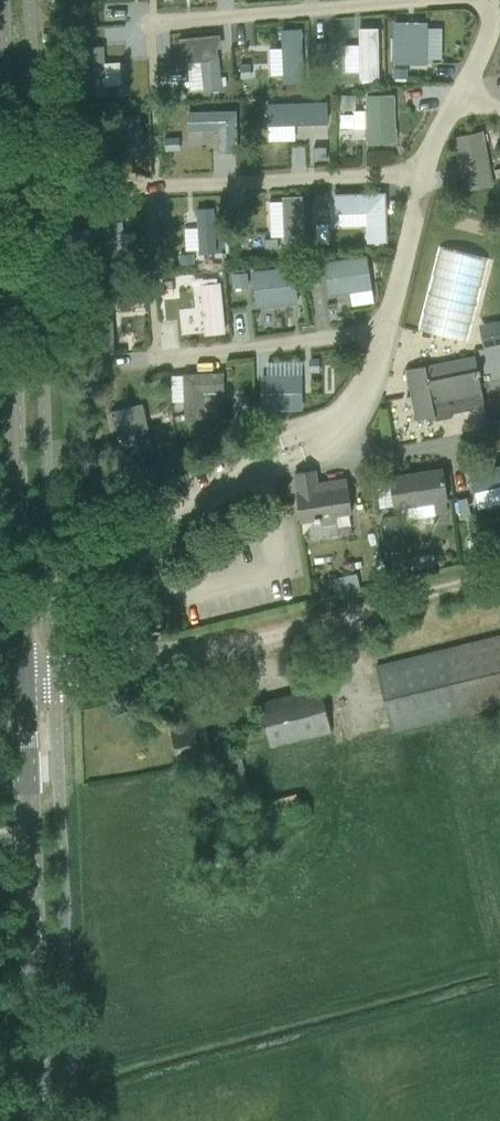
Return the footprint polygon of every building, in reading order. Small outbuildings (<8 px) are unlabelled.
[(426,24),(394,24),(394,63),(426,64),(426,24)] [(341,43),(357,42),(356,26),(341,26),(341,43)] [(360,45),(344,46),(344,72),(360,72),(360,79),(378,78),(377,29),(359,30),(360,45)] [(301,30),(282,31),(284,84),(303,83),(301,30)] [(217,38),(181,41),(183,61),(200,59),(204,92),(221,90),(217,47),(218,46),(217,38)] [(325,44),(316,44),(317,57),(325,57),(325,44)] [(102,48),(86,49),(88,97),(104,96),(102,48)] [(249,65),(240,66),(241,79),(250,78),(249,65)] [(125,86),(112,87),(112,96),(126,95),(125,86)] [(180,89),(172,95),(178,102),(186,97),(180,89)] [(393,96),(367,95),(367,128),(365,128),(365,140),(366,140),(366,142),(394,142),(394,141),(396,141),(396,129),(394,129),(393,96)] [(354,96),(341,96),(341,109),(354,109),(354,96)] [(326,103),(267,105),(267,124),(327,122),(326,103)] [(235,112),(189,113),(189,131),(218,130),(219,152),(237,152),(235,112)] [(140,115),(91,122),(94,138),(142,131),(140,115)] [(482,133),(453,139),(463,191),(492,185),(482,133)] [(178,138),(165,138),(165,151),(178,151),(178,138)] [(326,148),(313,148),(314,161),(327,161),(326,148)] [(100,155),(90,156),(92,170),(102,168),(100,155)] [(384,194),(335,196),(335,214),(340,214),(340,227),(367,226),(367,242),(386,241),(384,194)] [(284,201),(269,202),(271,237),(285,237),(286,247),(303,247),(301,198),(284,199),(284,201)] [(97,200),(84,201),(85,214),(98,214),(97,200)] [(213,210),(197,211),(199,255),(216,254),(213,210)] [(124,257),(122,221),(83,224),(86,259),(124,257)] [(328,225),(316,226),(316,245),(329,244),(328,225)] [(278,239),(264,240),(265,248),(278,248),(278,239)] [(417,330),(467,343),(489,260),(439,247),(417,330)] [(193,255),(180,256),(180,265),(194,264),(193,255)] [(329,296),(365,290),(360,257),(324,263),(329,296)] [(315,263),(305,264),(307,280),(315,279),(322,278),(321,270),(321,263),(315,263)] [(298,303),(294,266),(252,271),(257,308),(298,303)] [(237,272),(233,273),(234,286),(234,289),(236,289),(251,287),(250,280),(249,271),(237,272)] [(171,282),(162,283),(164,296),(172,295),(171,282)] [(93,283),(93,293),(104,293),(104,283),(99,283),(93,283)] [(219,284),(201,286),(205,334),(207,333),(211,335),(218,334),(222,332),(224,332),(219,284)] [(111,305),(95,306),(98,355),(114,354),(111,305)] [(497,323),(498,331),(482,334),(484,348),(499,345),(499,322),(497,323)] [(485,407),(478,369),(475,356),(406,370),(416,421),(485,407)] [(319,359),(310,359),(311,372),(319,372),(319,359)] [(189,419),(193,421),(197,421),(200,419),(204,419),(203,392),(223,391),(222,374),(184,375),(186,420),(189,419)] [(295,377),(262,378),(263,409),(300,409),(300,393),(295,393),(295,377)] [(130,407),(112,411),(122,455),(139,451),(133,422),(141,420),(138,405),(130,407)] [(393,422),(408,421),(407,408),(392,409),(393,422)] [(251,416),(235,419),(237,435),(253,432),(251,416)] [(488,423),(492,441),(499,439),(499,420),(488,423)] [(125,467),(120,472),(133,484),(145,471),(132,459),(125,467)] [(469,473),(474,492),(499,486),(499,466),(469,473)] [(389,478),(394,509),(447,500),(443,469),(389,478)] [(324,483),(325,486),(317,488),(315,470),(294,474),(297,495),(296,495),(300,522),(321,519),(321,523),(336,520),(335,515),(352,512),(346,479),(324,483)] [(467,496),(458,498),(461,515),(471,513),(467,496)] [(400,536),(385,539),(388,553),(403,550),(400,536)] [(419,556),(409,558),(411,570),(436,566),(434,554),(419,556)] [(351,562),(359,582),(381,575),(375,555),(351,562)] [(382,688),(393,732),(499,705),(499,636),(377,666),(382,688)] [(259,704),(270,746),(332,731),(321,688),(259,704)] [(194,765),(213,760),(202,718),(179,724),(180,728),(171,730),(180,764),(192,761),(194,765)] [(213,760),(226,813),(253,806),(257,821),(300,811),(296,794),(253,805),(241,753),(213,760)]
